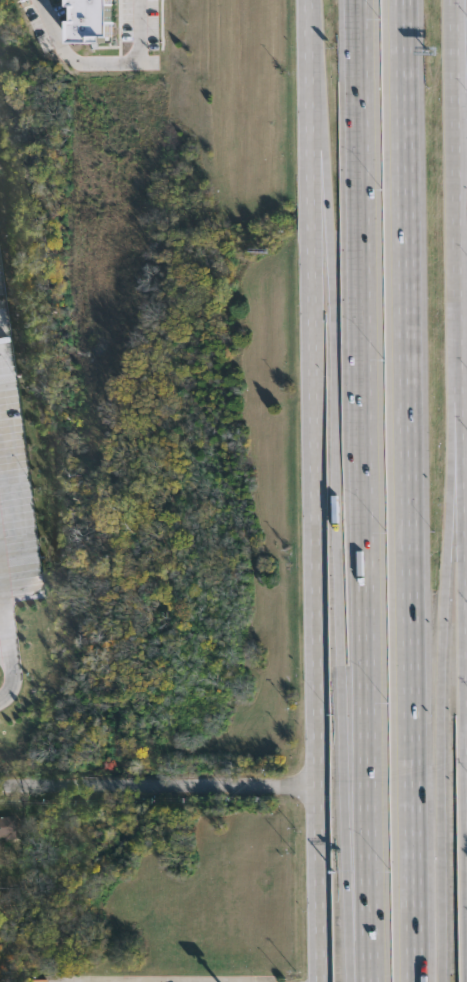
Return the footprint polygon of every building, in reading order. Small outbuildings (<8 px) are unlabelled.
[(71,42),(70,0),(112,0),(113,41),(71,42)] [(14,835),(0,835),(0,813),(14,813),(14,835)]
